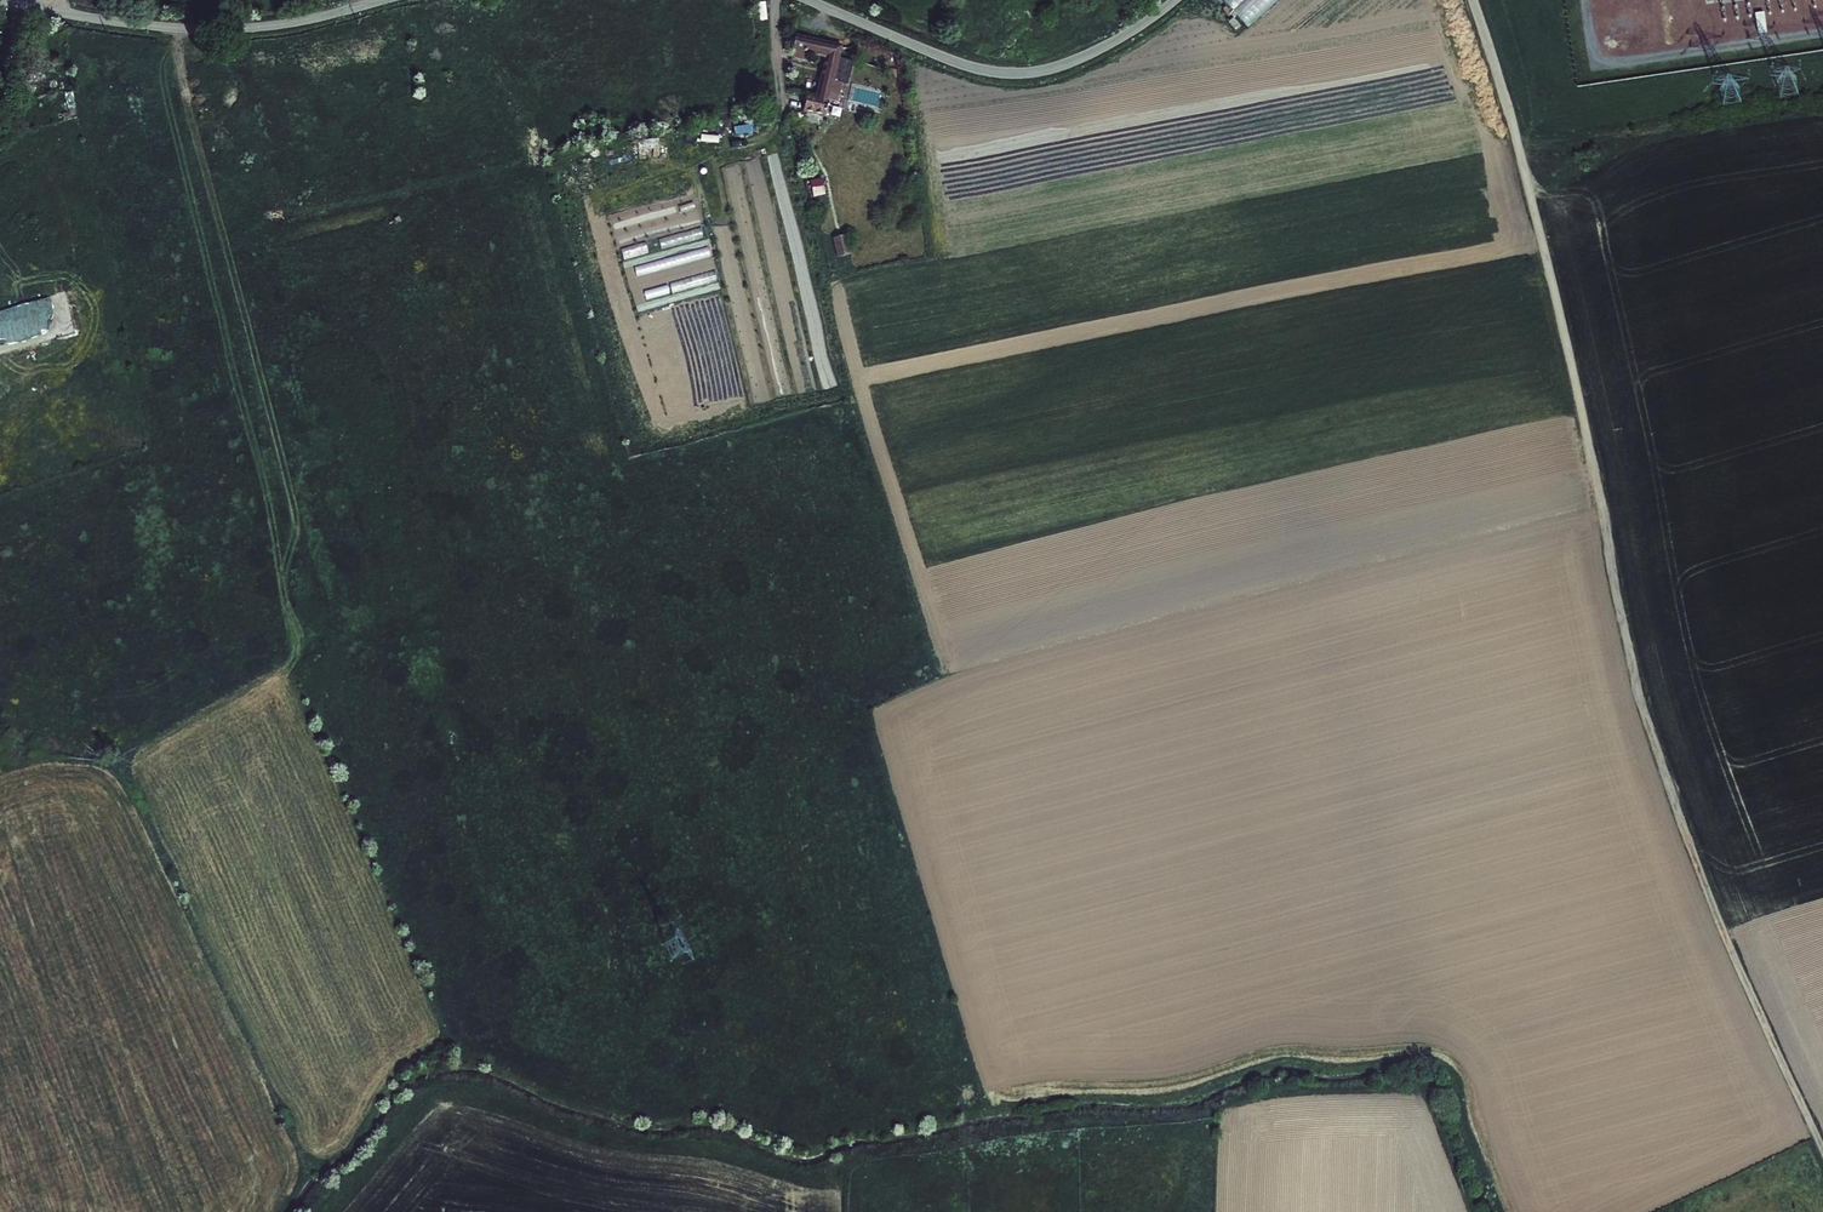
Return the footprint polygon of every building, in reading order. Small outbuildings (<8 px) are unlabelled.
[(1755,13),(1758,33),(1767,32),(1764,12),(1755,13)] [(815,100),(812,117),(832,120),(835,103),(840,104),(843,87),(838,86),(840,78),(845,79),(846,71),(841,70),(845,48),(802,40),(797,69),(811,71),(812,64),(818,65),(819,60),(828,61),(821,101),(815,100)] [(50,71),(35,73),(36,84),(27,84),(28,93),(64,89),(63,80),(51,82),(50,71)] [(776,213),(799,207),(793,182),(770,188),(776,213)] [(832,238),(835,258),(850,256),(846,236),(832,238)]
